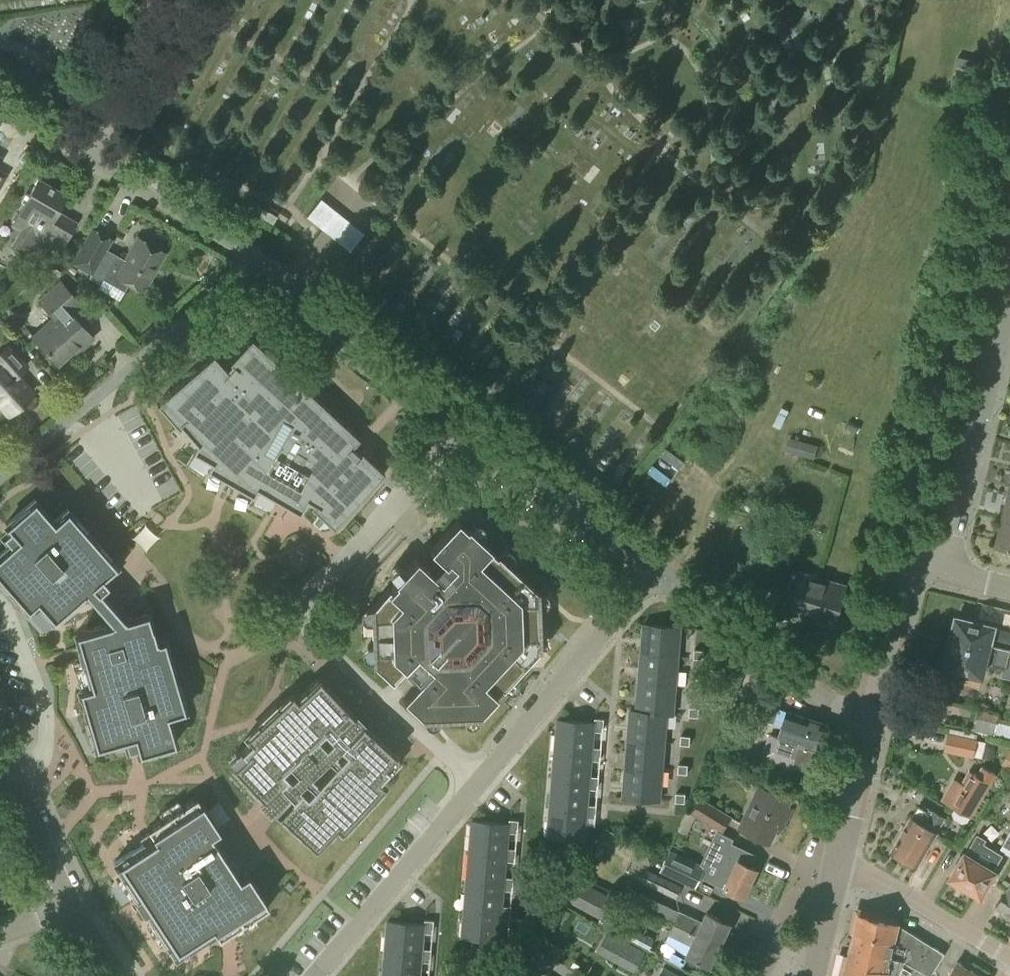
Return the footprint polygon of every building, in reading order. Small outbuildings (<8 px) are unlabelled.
[(56,255),(65,241),(54,235),(60,224),(52,220),(66,195),(38,179),(12,223),(20,228),(12,242),(35,255),(40,246),(56,255)] [(350,251),(364,233),(348,220),(321,198),(306,216),(333,238),(350,251)] [(93,275),(112,239),(91,227),(71,263),(93,275)] [(144,289),(165,253),(138,237),(125,259),(117,254),(103,279),(124,291),(129,281),(144,289)] [(76,353),(93,337),(69,311),(79,303),(60,282),(40,300),(55,316),(33,335),(58,363),(73,350),(76,353)] [(213,352),(159,402),(178,425),(182,422),(197,440),(193,449),(213,460),(210,464),(254,493),(259,485),(276,496),(280,489),(292,497),(289,502),(300,509),(309,495),(316,500),(313,504),(335,524),(386,468),(363,447),(360,450),(353,444),(361,435),(251,335),(228,360),(231,363),(227,368),(213,352)] [(33,391),(17,373),(26,365),(8,346),(0,353),(0,405),(8,414),(33,391)] [(815,458),(819,445),(790,437),(787,449),(815,458)] [(95,584),(100,590),(108,582),(103,576),(109,571),(114,576),(121,569),(67,508),(53,520),(34,498),(5,523),(9,528),(1,535),(9,544),(0,552),(0,578),(27,609),(38,599),(55,619),(86,592),(95,584)] [(466,527),(457,519),(429,549),(442,561),(432,572),(416,557),(370,607),(372,662),(392,681),(404,668),(418,681),(403,698),(423,716),(478,714),(540,647),(538,592),(467,526),(466,527)] [(1002,521),(996,544),(1009,548),(1009,523),(1002,521)] [(835,626),(847,584),(794,569),(782,611),(835,626)] [(112,621),(74,632),(79,649),(78,650),(80,659),(82,658),(89,685),(78,688),(95,747),(133,736),(138,754),(176,743),(168,714),(185,709),(164,637),(156,640),(148,611),(125,618),(100,590),(95,584),(86,592),(112,621)] [(1009,647),(1009,630),(957,617),(953,634),(975,640),(975,638),(1009,647)] [(642,653),(675,656),(678,656),(680,641),(676,641),(677,627),(681,628),(681,626),(644,623),(642,653)] [(975,638),(975,640),(953,634),(945,666),(983,675),(989,649),(997,651),(994,665),(1005,668),(1003,677),(1009,678),(1009,647),(975,638)] [(704,649),(695,648),(694,658),(704,658),(704,649)] [(674,669),(675,656),(642,653),(639,682),(672,685),(676,685),(677,670),(674,669)] [(702,678),(692,677),(691,686),(701,687),(702,678)] [(352,712),(322,680),(310,692),(306,688),(296,697),(291,692),(277,705),(275,703),(256,720),(259,723),(245,736),(250,741),(239,751),(243,755),(231,767),(261,799),(258,802),(268,812),(287,794),(277,784),(285,776),(279,770),(291,758),(298,765),(303,760),(305,762),(312,754),(311,753),(316,748),(310,741),(322,730),(328,736),(335,729),(345,740),(339,747),(347,754),(307,796),(300,789),(277,813),(310,844),(322,832),(326,836),(335,826),(340,831),(354,816),(349,811),(366,793),(371,798),(384,785),(379,779),(388,769),(384,766),(395,754),(364,724),(369,720),(357,707),(352,712)] [(671,698),(672,685),(639,682),(637,710),(631,709),(631,710),(664,713),(673,714),(675,699),(671,698)] [(775,721),(785,690),(766,684),(756,715),(775,721)] [(700,707),(690,706),(689,716),(699,716),(700,707)] [(999,717),(1000,713),(977,708),(972,729),(994,735),(994,732),(1009,736),(1009,720),(999,717)] [(663,727),(664,713),(631,710),(629,739),(662,742),(665,742),(667,727),(663,727)] [(814,770),(829,725),(789,711),(780,738),(781,739),(778,750),(797,757),(795,764),(814,770)] [(604,727),(605,718),(595,717),(595,722),(559,719),(557,734),(561,735),(560,748),(593,751),(593,747),(595,726),(604,727)] [(974,756),(978,739),(948,732),(944,750),(974,756)] [(691,735),(681,734),(681,744),(690,745),(691,735)] [(660,755),(662,742),(629,739),(626,768),(659,771),(663,771),(664,756),(660,755)] [(601,756),(602,747),(593,747),(593,751),(560,748),(556,748),(555,763),(558,763),(557,777),(590,780),(591,775),(592,755),(601,756)] [(689,764),(679,763),(678,773),(688,773),(689,764)] [(971,816),(996,773),(982,765),(976,775),(971,771),(964,783),(956,779),(943,800),(955,807),(952,812),(954,817),(962,822),(967,821),(971,816)] [(658,784),(659,771),(626,768),(624,797),(660,800),(662,785),(658,784)] [(599,784),(599,776),(591,775),(590,780),(557,777),(554,776),(552,792),(556,792),(555,806),(588,809),(588,805),(590,784),(599,784)] [(789,804),(791,800),(763,787),(755,804),(751,802),(740,827),(771,842),(782,819),(787,821),(794,807),(789,804)] [(686,793),(677,792),(676,801),(685,802),(686,793)] [(202,802),(201,802),(196,796),(146,829),(148,832),(140,837),(143,841),(112,861),(136,897),(135,898),(150,922),(152,921),(175,956),(207,936),(210,941),(217,936),(219,938),(269,907),(265,900),(266,899),(249,872),(240,877),(211,834),(220,829),(202,802)] [(723,831),(732,816),(701,796),(691,811),(723,831)] [(596,814),(597,805),(588,805),(588,809),(555,806),(551,805),(550,821),(553,821),(552,836),(585,839),(587,813),(596,814)] [(935,815),(919,805),(912,816),(892,850),(918,865),(938,831),(937,831),(946,817),(937,812),(935,815)] [(519,828),(519,819),(510,819),(510,823),(473,820),(472,835),(475,836),(474,849),(507,852),(508,848),(509,827),(519,828)] [(1000,848),(1009,854),(1009,832),(1000,848)] [(978,833),(965,853),(951,878),(968,888),(969,892),(973,895),(977,893),(982,896),(996,871),(994,870),(1003,853),(985,842),(987,838),(978,833)] [(729,840),(710,880),(745,897),(758,868),(752,865),(758,853),(729,840)] [(516,857),(517,848),(508,848),(507,852),(474,849),(471,849),(469,864),(473,864),(472,878),(505,881),(505,876),(507,856),(516,857)] [(699,875),(704,865),(671,849),(661,871),(696,887),(701,876),(699,875)] [(595,866),(586,861),(579,872),(587,877),(595,866)] [(677,897),(682,884),(646,868),(641,882),(677,897)] [(513,885),(514,877),(505,876),(505,881),(472,878),(468,877),(467,893),(470,893),(469,907),(502,909),(503,905),(505,885),(513,885)] [(606,919),(617,898),(577,877),(566,898),(606,919)] [(996,905),(1009,915),(1009,886),(996,905)] [(511,914),(512,906),(503,905),(502,909),(469,907),(466,906),(464,922),(468,922),(467,937),(500,939),(502,913),(511,914)] [(676,923),(722,945),(732,923),(708,911),(703,922),(681,912),(676,923)] [(930,975),(931,975),(946,953),(901,925),(901,922),(859,911),(852,935),(862,938),(861,942),(858,941),(857,945),(892,954),(891,957),(907,961),(923,971),(930,975)] [(434,928),(435,920),(426,919),(425,923),(389,920),(387,936),(391,936),(390,949),(390,950),(423,953),(423,948),(425,927),(434,928)] [(712,966),(722,945),(676,923),(671,934),(692,944),(687,954),(712,966)] [(598,948),(634,970),(646,949),(609,928),(598,948)] [(544,934),(530,958),(551,971),(565,947),(544,934)] [(923,971),(907,961),(891,957),(892,954),(857,945),(855,951),(859,952),(857,956),(848,953),(842,975),(930,975),(923,971)] [(432,949),(423,948),(423,953),(390,950),(390,949),(386,949),(385,965),(388,965),(387,975),(421,975),(422,956),(432,957),(432,949)] [(958,962),(949,975),(981,975),(958,962)]
